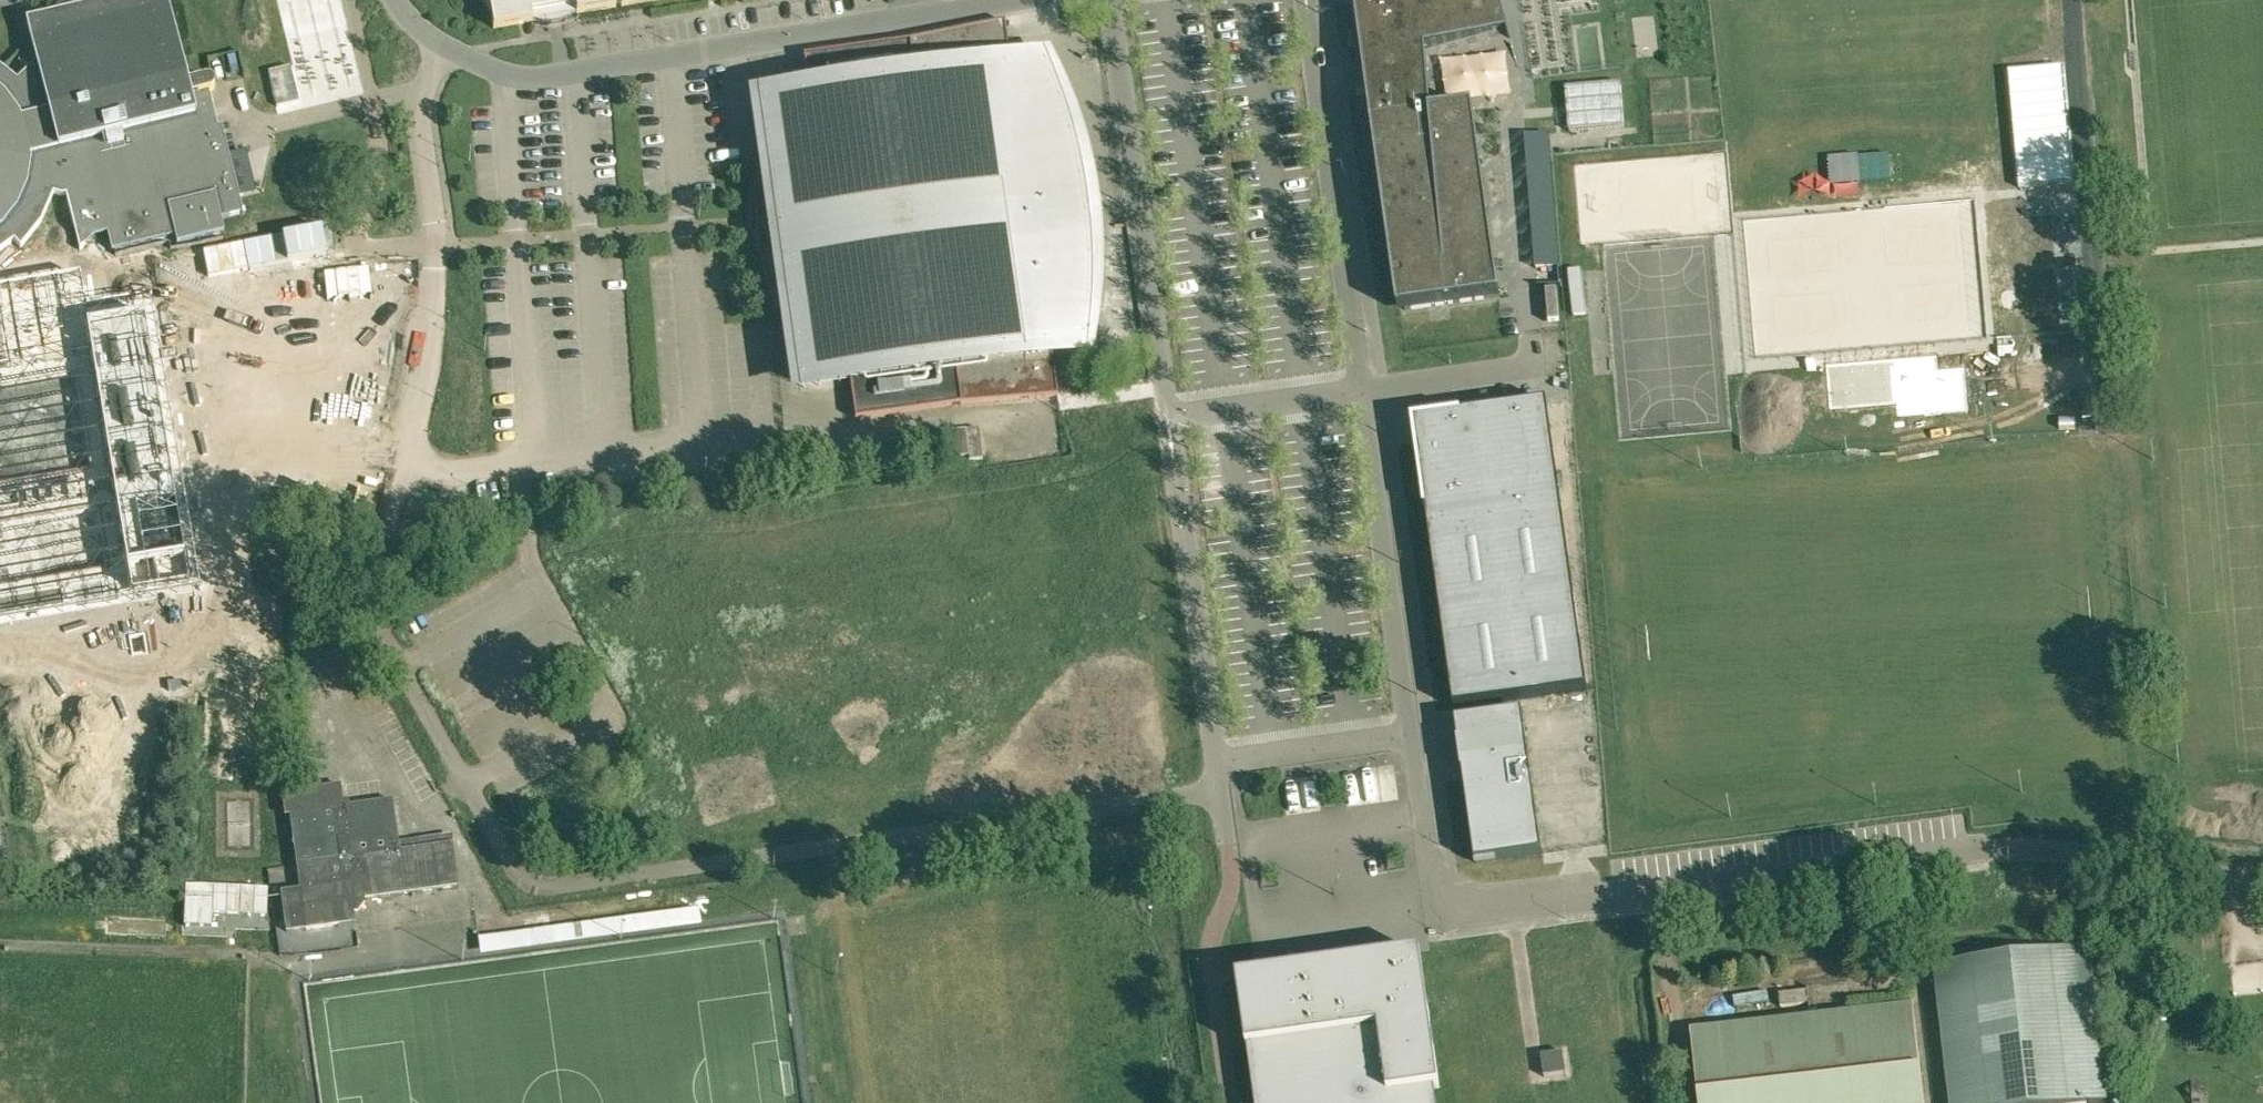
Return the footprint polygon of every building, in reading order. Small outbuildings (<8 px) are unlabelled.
[(5,281),(22,268),(28,276),(40,266),(49,274),(51,277),(51,278),(78,304),(83,299),(88,295),(91,293),(80,278),(101,264),(101,265),(102,264),(87,248),(84,245),(94,235),(107,232),(112,250),(139,243),(175,235),(177,241),(177,242),(224,231),(221,217),(242,212),(242,214),(244,213),(227,146),(222,125),(220,125),(221,127),(218,127),(211,100),(209,91),(210,91),(212,90),(213,88),(214,87),(215,85),(214,83),(214,81),(212,79),(211,78),(209,77),(207,77),(206,77),(188,82),(170,11),(167,0),(107,0),(26,20),(36,61),(17,79),(0,66),(0,283),(5,281)] [(484,7),(488,14),(492,20),(493,28),(532,22),(541,24),(550,24),(560,23),(568,19),(576,14),(659,0),(480,0),(484,7)] [(1354,1),(1398,311),(1500,296),(1474,110),(1432,115),(1426,48),(1505,26),(1509,38),(1510,37),(1500,0),(1361,0),(1354,1)] [(848,376),(849,380),(855,419),(960,404),(1057,396),(1051,351),(1074,348),(1077,322),(1080,296),(1079,242),(1077,216),(1076,211),(1082,209),(1084,209),(1086,207),(1087,206),(1088,204),(1088,201),(1088,199),(1087,197),(1086,196),(1084,194),(1082,193),(1080,193),(1078,193),(1074,194),(1068,164),(1061,138),(1054,112),(1044,87),(1034,63),(1010,66),(1004,21),(908,40),(803,55),(809,99),(768,104),(778,182),(759,185),(756,211),(757,234),(760,260),(767,283),(776,307),(796,304),(807,381),(848,376)] [(2062,66),(2008,71),(2019,188),(2073,183),(2062,66)] [(1620,83),(1566,87),(1569,131),(1624,126),(1620,83)] [(1572,315),(1585,314),(1581,269),(1568,270),(1572,315)] [(0,368),(0,624),(115,605),(118,622),(124,657),(140,654),(136,631),(132,632),(130,620),(127,603),(193,591),(144,298),(78,309),(77,302),(79,301),(81,300),(83,298),(83,295),(83,293),(82,291),(81,289),(79,287),(77,286),(75,286),(73,277),(0,289),(0,368)] [(1938,369),(1937,365),(1936,355),(1826,364),(1830,408),(1892,403),(1896,402),(1897,415),(1967,409),(1964,367),(1938,369)] [(1461,413),(1458,413),(1412,420),(1415,443),(1424,509),(1425,509),(1454,708),(1587,689),(1547,402),(1461,414),(1461,413)] [(977,427),(964,428),(968,454),(968,458),(981,457),(977,427)] [(951,430),(954,455),(968,454),(964,428),(951,430)] [(955,460),(954,455),(951,430),(938,431),(942,462),(955,460)] [(1455,721),(1475,862),(1542,853),(1522,711),(1455,721)] [(285,815),(289,815),(300,889),(281,892),(286,931),(305,929),(306,929),(355,922),(353,909),(362,899),(457,886),(457,887),(458,886),(452,843),(451,843),(451,842),(442,835),(398,841),(393,800),(343,806),(340,785),(282,792),(285,815)] [(186,885),(185,905),(184,926),(212,927),(212,913),(267,916),(268,888),(200,885),(186,885)] [(700,923),(699,914),(699,908),(479,938),(480,952),(700,923)] [(1950,1102),(2103,1102),(2107,1102),(2089,947),(1934,965),(1950,1102)] [(1435,1088),(1440,1088),(1420,953),(1237,978),(1247,1046),(1248,1046),(1256,1102),(1437,1102),(1435,1088)] [(1807,990),(1779,994),(1780,1007),(1808,1004),(1807,990)] [(1913,1005),(1691,1031),(1699,1102),(1924,1102),(1913,1005)] [(1544,1077),(1566,1074),(1563,1052),(1541,1055),(1544,1077)]
